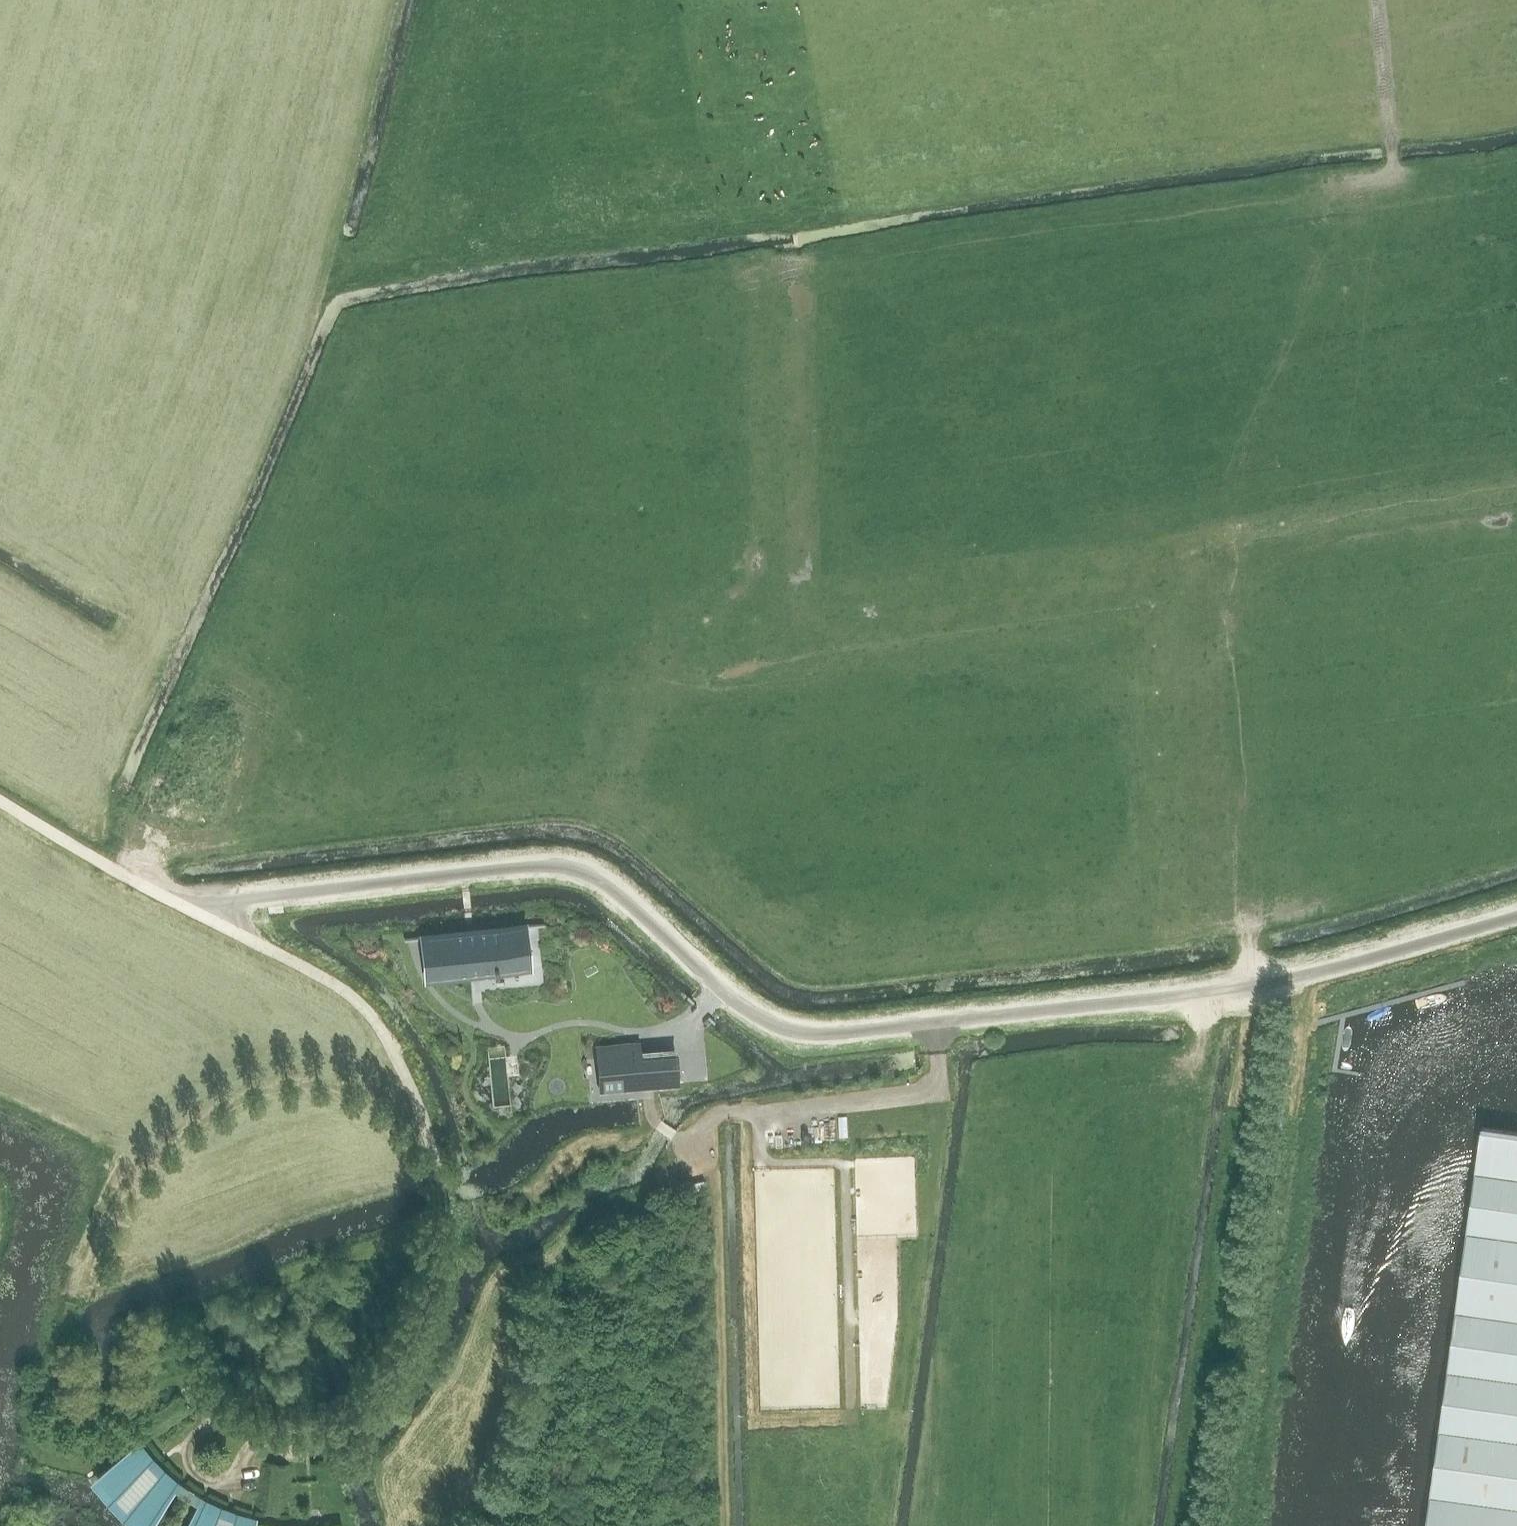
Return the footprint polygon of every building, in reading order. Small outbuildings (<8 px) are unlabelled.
[(471,974),(471,970),(495,968),(495,973),(498,973),(498,971),(524,968),(520,927),(428,936),(432,978),(471,974)] [(639,1045),(596,1048),(600,1086),(642,1083),(640,1059),(639,1045)] [(675,1056),(640,1059),(642,1083),(678,1079),(675,1056)] [(1447,1370),(1516,1380),(1516,1131),(1501,1129),(1483,1126),(1482,1126),(1475,1171),(1466,1231),(1455,1310),(1447,1370)] [(1425,1525),(1516,1525),(1516,1380),(1447,1370),(1439,1429),(1430,1494),(1425,1525)] [(135,1450),(98,1477),(113,1494),(128,1510),(145,1524),(149,1519),(173,1489),(159,1477),(146,1464),(135,1450)] [(201,1507),(191,1525),(252,1525),(234,1521),(218,1515),(201,1507)]
